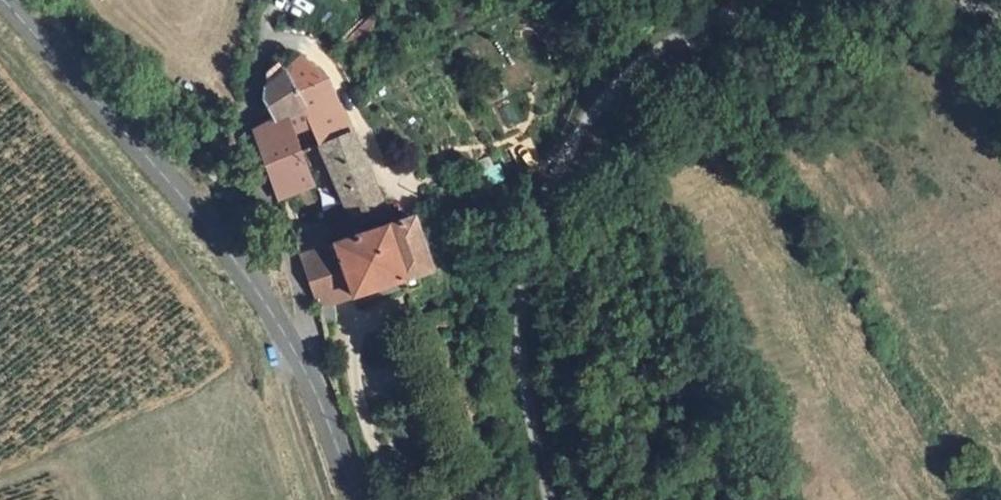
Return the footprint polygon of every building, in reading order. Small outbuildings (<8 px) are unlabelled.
[(325,132),(331,145),(365,132),(339,76),(312,54),(297,65),(316,108),(299,115),(308,137),(325,132)] [(316,108),(297,65),(276,83),(289,118),(299,115),(316,108)] [(315,152),(308,137),(299,115),(289,118),(267,128),(293,201),(327,186),(315,152)] [(397,203),(365,132),(331,145),(364,221),(397,203)] [(386,218),(392,230),(406,225),(400,212),(386,218)] [(445,273),(426,218),(406,225),(392,230),(313,258),(332,310),(353,304),(419,281),(445,273)]
